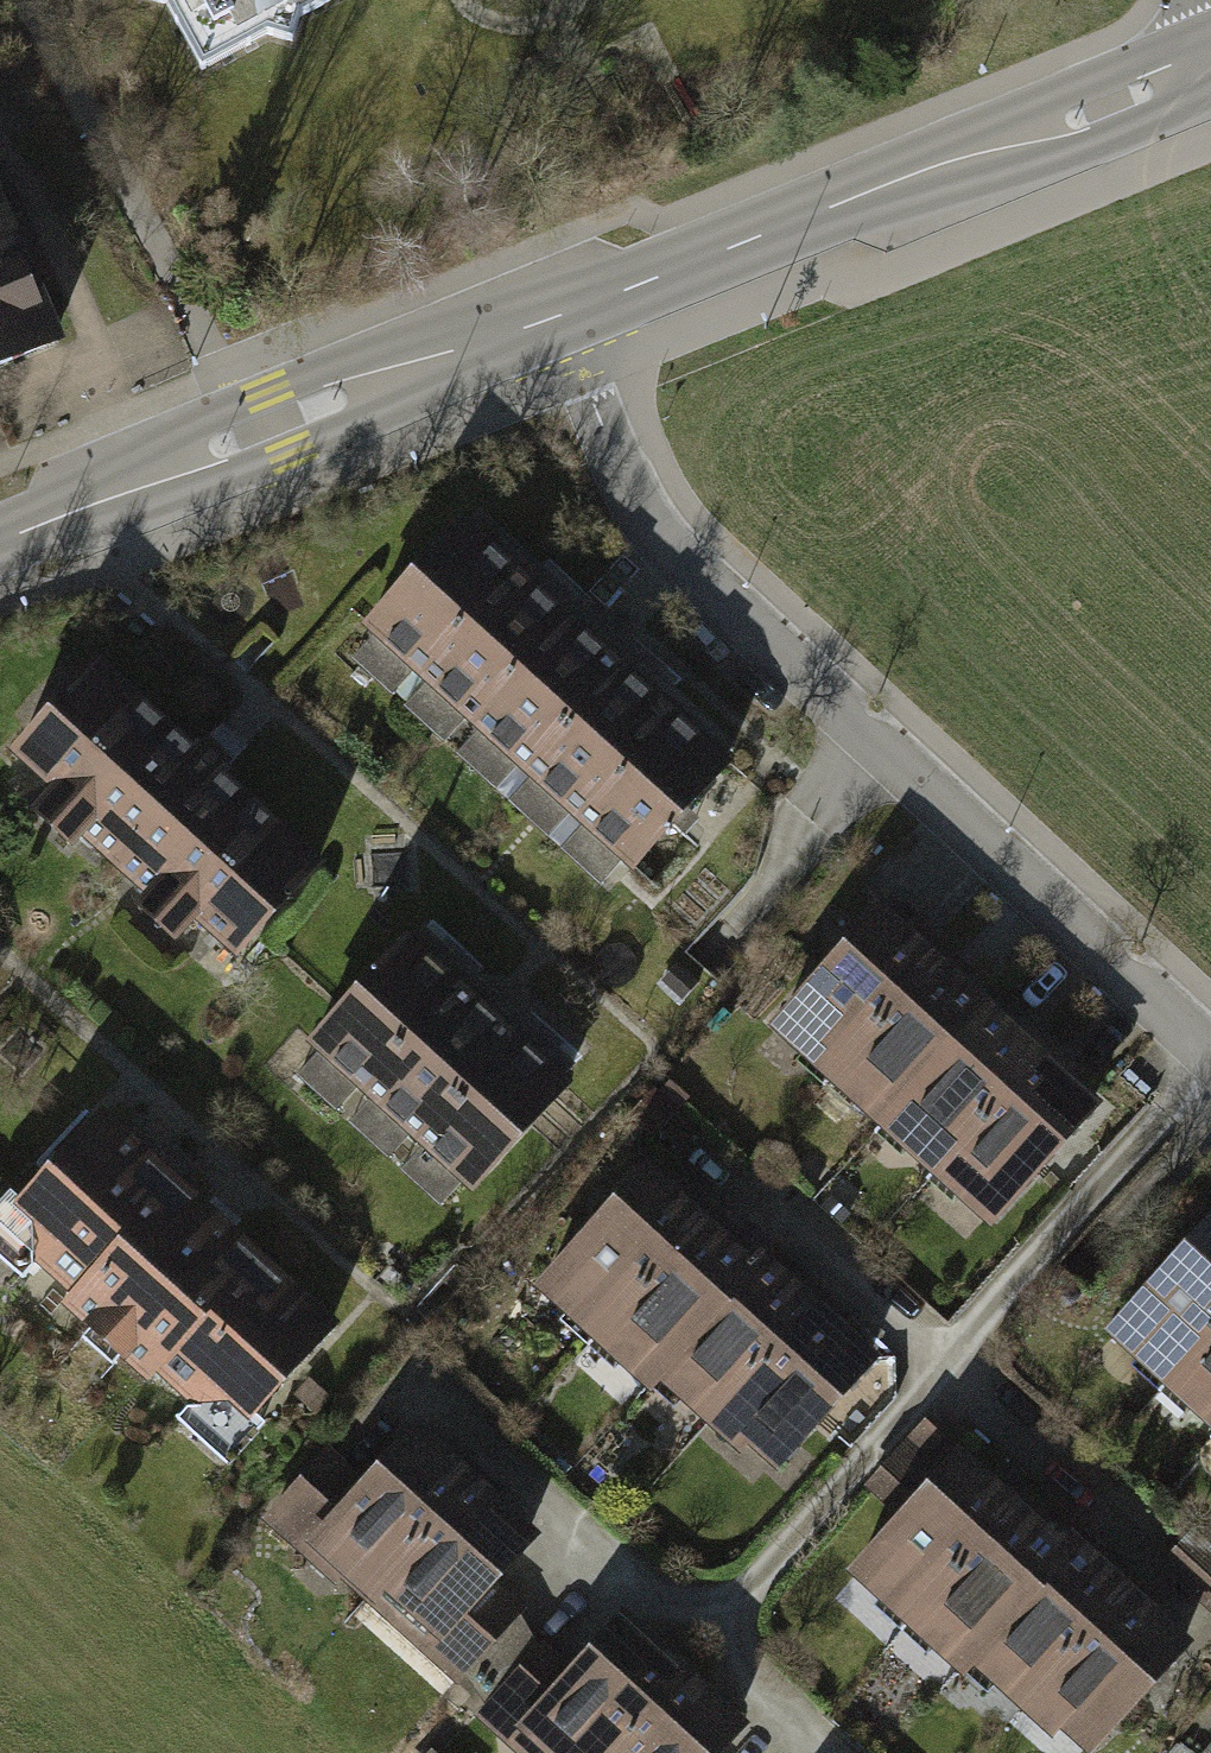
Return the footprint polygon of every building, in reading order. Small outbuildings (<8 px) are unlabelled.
[(188,84),(351,0),(144,0),(188,84)] [(0,260),(0,388),(48,367),(0,260)] [(351,649),(387,679),(487,561),(452,531),(351,649)] [(387,679),(422,709),(523,591),(487,561),(387,679)] [(422,709),(458,740),(559,621),(523,591),(422,709)] [(458,740),(493,770),(594,652),(559,621),(458,740)] [(493,770),(529,800),(630,682),(594,652),(493,770)] [(0,755),(0,770),(232,967),(315,870),(75,667),(0,755)] [(529,800),(565,830),(665,712),(630,682),(529,800)] [(565,830),(600,860),(701,742),(665,712),(565,830)] [(600,860),(636,891),(736,773),(701,742),(600,860)] [(756,1041),(813,1089),(916,969),(859,920),(756,1041)] [(391,956),(294,1070),(458,1209),(555,1095),(391,956)] [(813,1089),(870,1138),(973,1017),(916,969),(813,1089)] [(870,1138),(927,1187),(1031,1066),(973,1017),(870,1138)] [(927,1187),(985,1235),(1088,1114),(1031,1066),(927,1187)] [(0,1226),(0,1257),(224,1447),(338,1322),(103,1114),(0,1226)] [(527,1295),(585,1344),(693,1217),(635,1168),(527,1295)] [(585,1344),(642,1393),(750,1266),(693,1217),(585,1344)] [(1162,1393),(1210,1336),(1210,1246),(1200,1237),(1106,1346),(1162,1393)] [(642,1393),(700,1442),(808,1315),(750,1266),(642,1393)] [(700,1442),(757,1491),(865,1364),(808,1315),(700,1442)] [(1210,1435),(1210,1336),(1162,1393),(1210,1435)] [(264,1521),(358,1604),(459,1490),(406,1442),(374,1478),(334,1443),(264,1521)] [(838,1585),(896,1634),(1008,1503),(950,1454),(838,1585)] [(358,1604),(453,1688),(521,1611),(496,1589),(530,1552),(459,1490),(358,1604)] [(896,1634),(954,1684),(1066,1553),(1008,1503),(896,1634)] [(954,1684),(1013,1733),(1124,1602),(1066,1553),(954,1684)] [(1036,1752),(1096,1752),(1183,1652),(1124,1602),(1013,1733),(1036,1752)] [(523,1752),(606,1752),(671,1680),(618,1633),(586,1668),(546,1633),(476,1711),(523,1752)] [(741,1742),(671,1680),(606,1752),(731,1752),(741,1742)]
